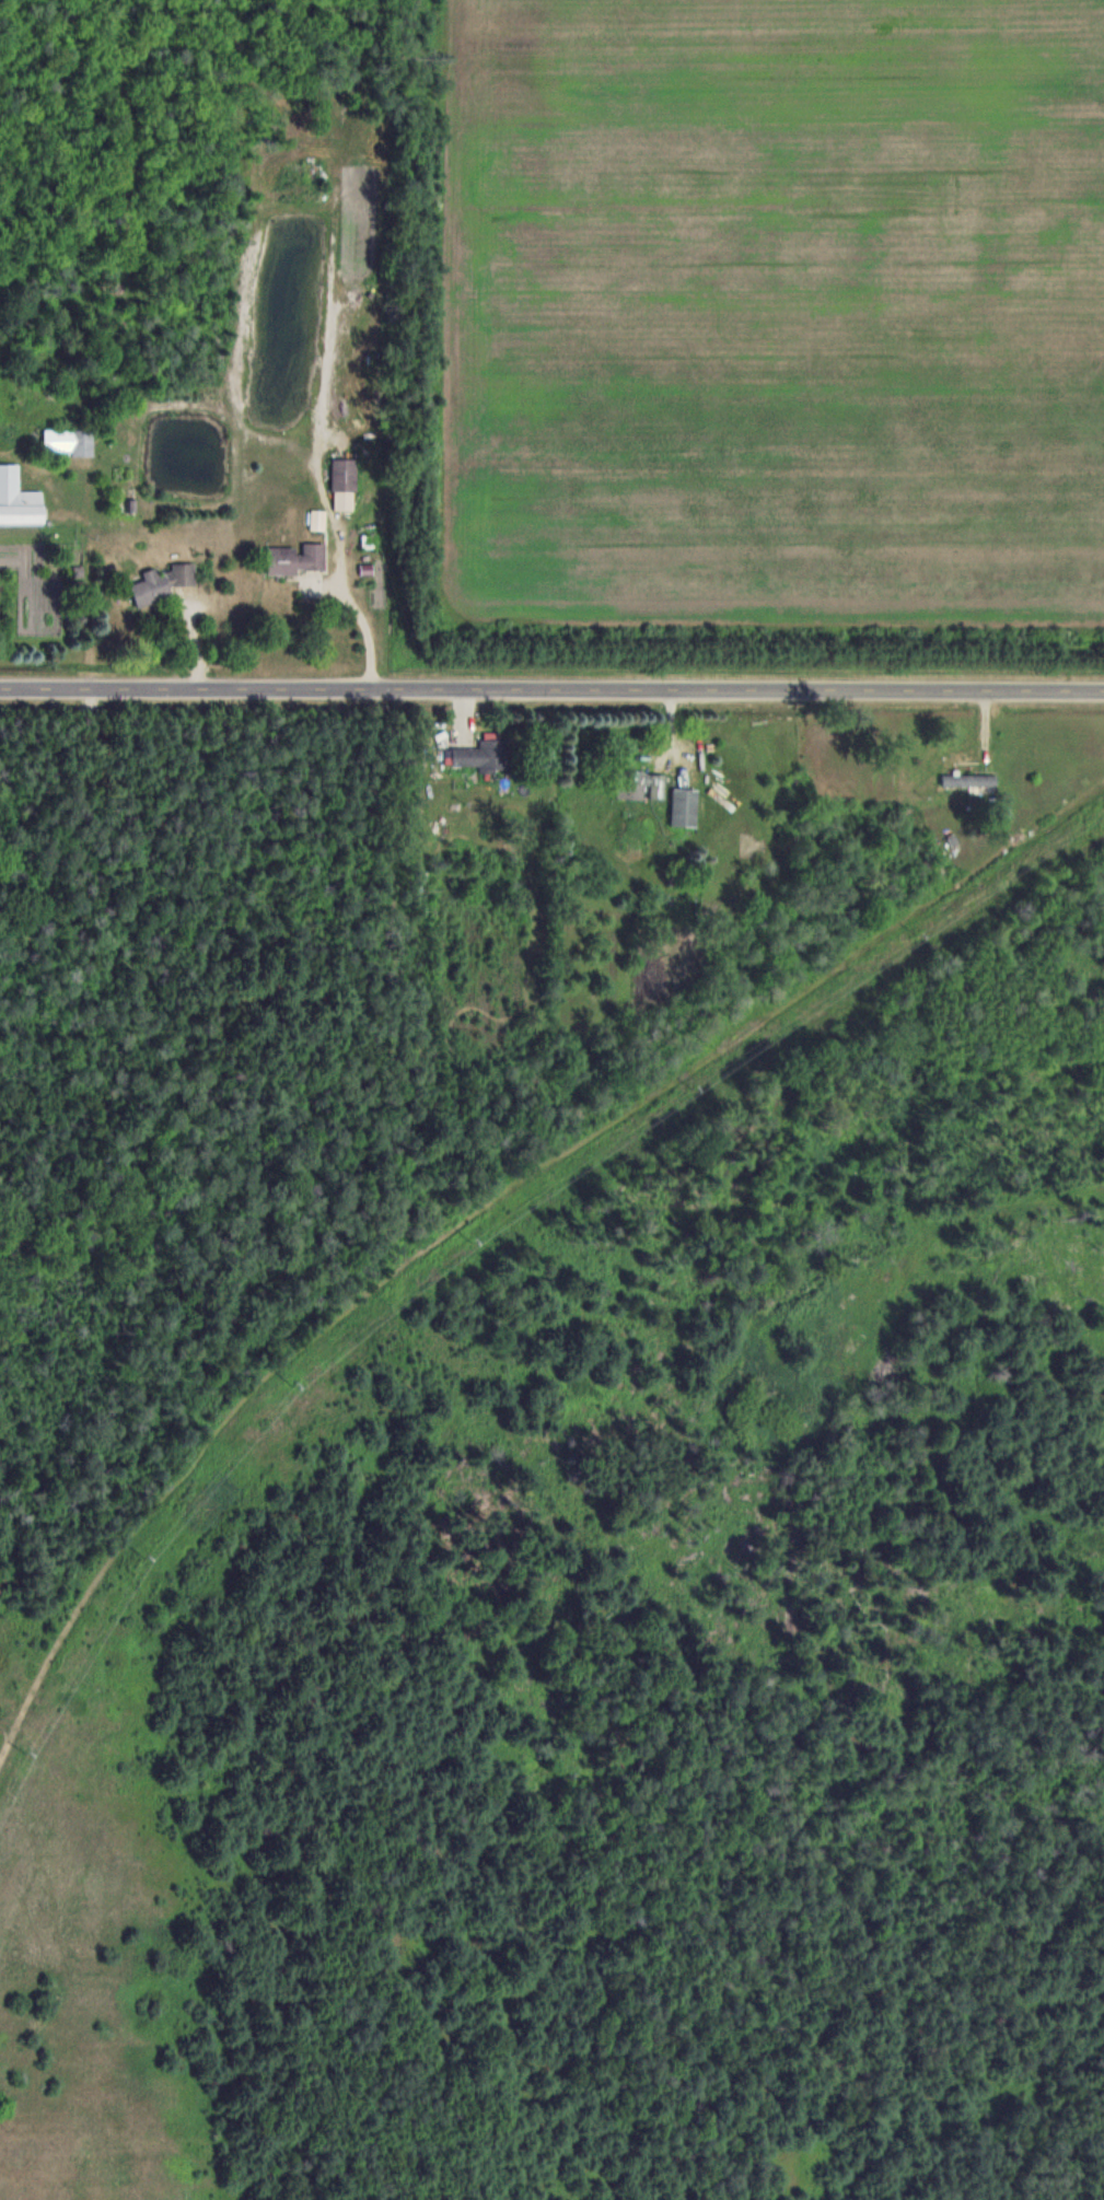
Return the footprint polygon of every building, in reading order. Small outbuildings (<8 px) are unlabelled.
[(70,456),(91,456),(91,429),(43,429),(43,451),(70,451),(70,456)] [(356,459),(333,459),(333,510),(356,510),(356,459)] [(43,525),(43,491),(19,491),(19,463),(0,464),(0,525),(43,525)] [(326,510),(310,510),(310,529),(326,529),(326,510)] [(325,544),(300,543),(300,546),(268,546),(267,573),(296,574),(296,570),(324,570),(325,544)] [(194,563),(170,564),(171,574),(157,575),(156,569),(143,570),(143,582),(133,582),(133,603),(172,601),(171,586),(195,585),(194,563)] [(481,766),(481,771),(507,771),(507,739),(479,739),(479,748),(451,748),(451,766),(481,766)] [(666,774),(618,771),(617,799),(643,800),(644,787),(650,787),(649,801),(664,802),(666,774)] [(942,787),(997,787),(997,775),(942,775),(942,787)] [(697,828),(697,790),(672,790),(672,828),(697,828)]
